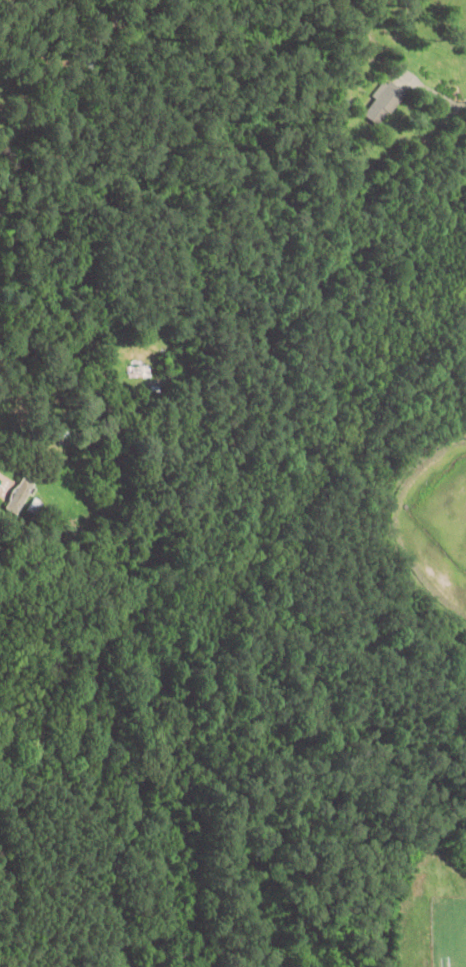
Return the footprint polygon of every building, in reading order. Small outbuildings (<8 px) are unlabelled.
[(380,127),(406,93),(387,78),(361,113),(380,127)] [(4,507),(15,515),(36,485),(25,477),(4,507)]
